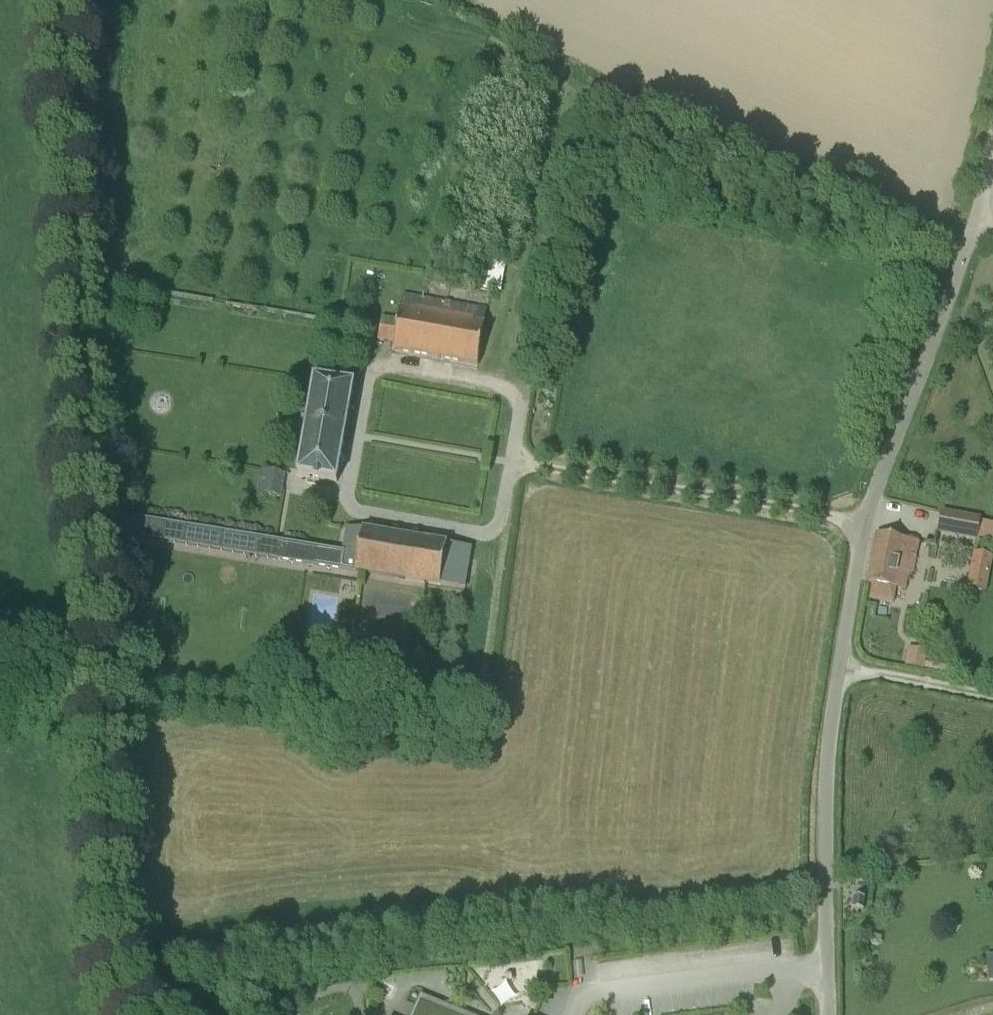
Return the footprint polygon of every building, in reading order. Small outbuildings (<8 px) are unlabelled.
[(484,326),(486,311),(403,297),(398,320),(382,318),(378,341),(394,344),(393,352),(413,356),(413,355),(458,363),(458,364),(478,367),(485,326),(484,326)] [(341,310),(327,308),(326,315),(339,318),(341,310)] [(337,484),(354,387),(314,380),(297,477),(337,484)] [(286,475),(263,471),(259,495),(282,499),(286,475)] [(981,519),(942,512),(937,535),(977,543),(981,519)] [(982,540),(992,541),(992,523),(983,522),(982,540)] [(343,553),(279,543),(277,560),(445,587),(464,590),(471,549),(428,541),(428,542),(383,535),(383,534),(347,529),(343,553)] [(877,535),(867,584),(905,591),(908,574),(913,575),(919,543),(877,535)] [(986,594),(992,557),(973,553),(966,590),(986,594)] [(927,653),(909,649),(906,668),(923,671),(927,653)] [(863,911),(864,899),(854,898),(852,910),(863,911)] [(420,1001),(415,1014),(454,1014),(420,1001)]
